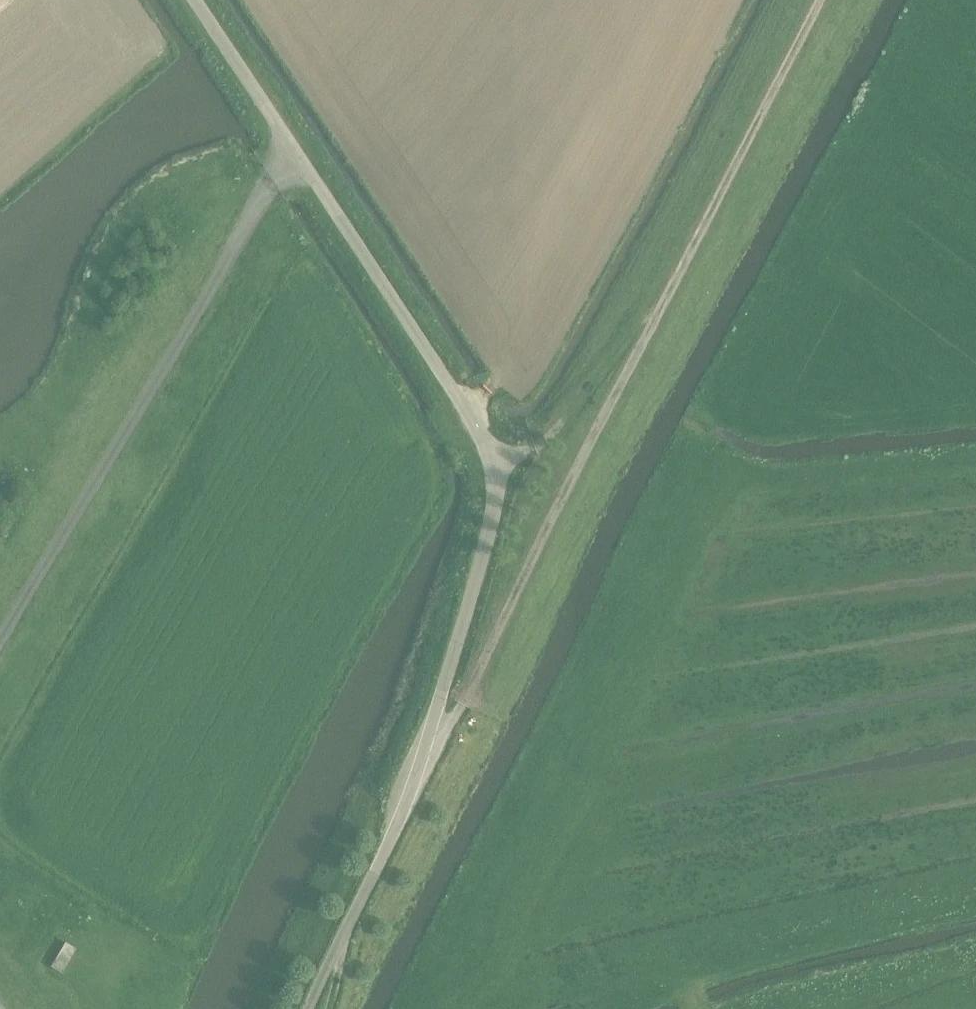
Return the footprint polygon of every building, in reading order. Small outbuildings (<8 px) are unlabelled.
[(66,942),(51,966),(62,973),(77,948),(66,942)]
